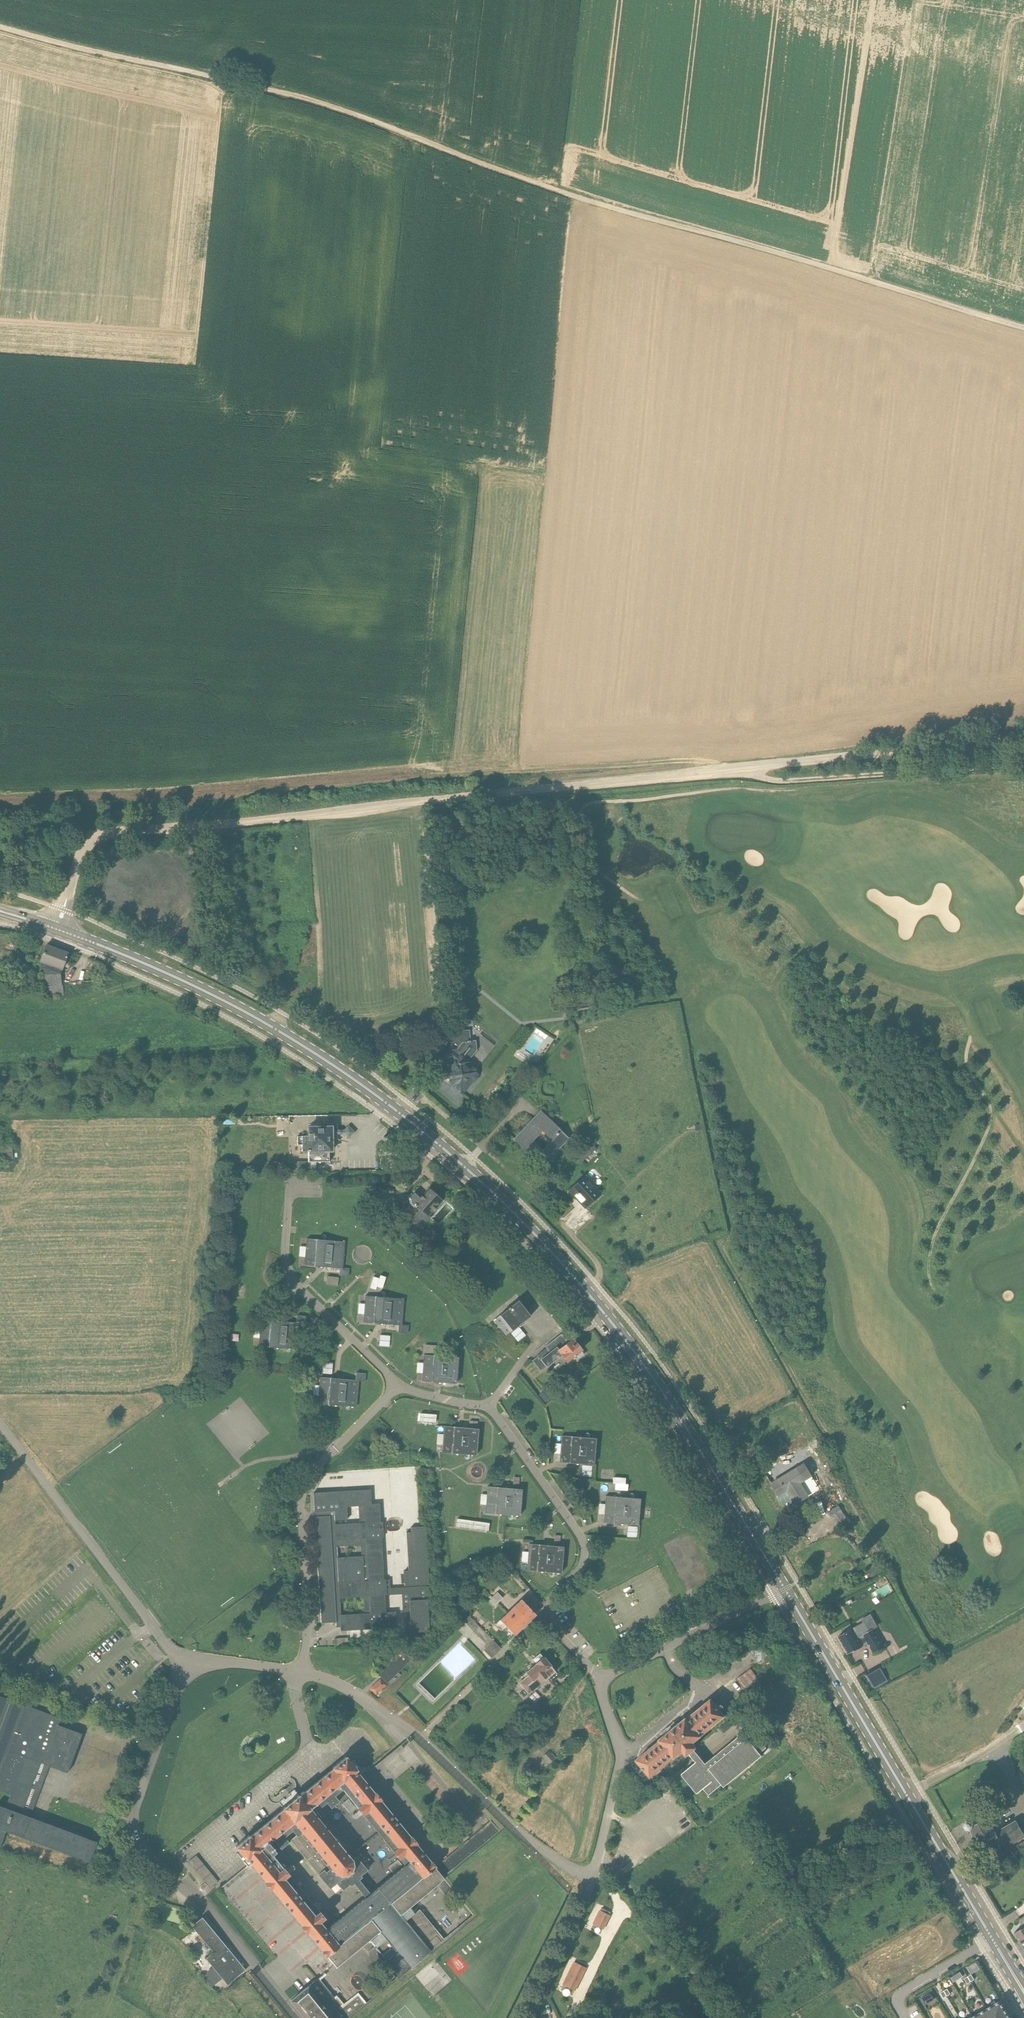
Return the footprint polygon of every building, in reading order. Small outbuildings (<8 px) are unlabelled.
[(47,946),(46,947),(43,954),(46,997),(64,996),(60,974),(67,953),(47,946)] [(478,1077),(478,1076),(479,1075),(475,1071),(477,1068),(468,1061),(476,1050),(476,1040),(470,1041),(469,1031),(462,1031),(457,1027),(446,1039),(452,1044),(443,1055),(449,1060),(450,1059),(454,1062),(444,1074),(451,1080),(450,1081),(452,1082),(451,1083),(452,1083),(452,1085),(455,1088),(457,1087),(458,1088),(458,1087),(464,1092),(472,1082),(473,1083),(474,1082),(475,1082),(476,1082),(476,1081),(477,1080),(478,1080),(478,1079),(478,1078),(478,1077)] [(543,1166),(570,1139),(539,1113),(522,1132),(525,1135),(521,1139),(518,1143),(543,1166)] [(331,1127),(331,1124),(309,1124),(309,1134),(297,1134),(297,1142),(301,1142),(302,1150),(309,1150),(309,1162),(329,1162),(329,1154),(327,1154),(327,1151),(332,1151),(331,1137),(332,1137),(332,1136),(333,1135),(337,1135),(338,1135),(338,1134),(338,1130),(337,1130),(333,1130),(331,1129),(331,1127)] [(581,1162),(597,1148),(593,1144),(578,1157),(581,1162)] [(580,1202),(585,1207),(601,1192),(586,1175),(572,1188),(583,1200),(580,1202)] [(410,1205),(408,1208),(405,1210),(423,1226),(430,1218),(427,1216),(442,1201),(429,1189),(420,1199),(414,1194),(410,1198),(410,1203),(410,1205)] [(387,1211),(394,1203),(397,1199),(388,1192),(385,1195),(378,1203),(387,1211)] [(345,1241),(306,1239),(307,1239),(307,1247),(306,1247),(306,1248),(307,1248),(306,1255),(306,1256),(305,1256),(305,1257),(306,1257),(305,1265),(304,1265),(340,1268),(339,1276),(349,1276),(349,1268),(343,1268),(345,1241)] [(380,1275),(379,1278),(377,1287),(383,1289),(386,1277),(380,1275)] [(327,1276),(326,1284),(338,1286),(339,1278),(327,1276)] [(376,1290),(377,1287),(379,1278),(374,1277),(370,1288),(376,1290)] [(288,1298),(282,1292),(274,1300),(280,1306),(288,1298)] [(398,1333),(408,1334),(408,1327),(401,1326),(402,1299),(365,1296),(366,1297),(366,1305),(365,1305),(366,1305),(365,1312),(365,1313),(364,1313),(364,1314),(365,1314),(364,1322),(363,1322),(399,1325),(398,1333)] [(530,1316),(528,1313),(518,1301),(519,1301),(518,1300),(511,1306),(510,1308),(509,1307),(508,1308),(508,1309),(507,1310),(493,1320),(506,1336),(531,1316),(530,1316)] [(297,1323),(261,1320),(259,1348),(297,1350),(296,1350),(297,1341),(298,1341),(298,1340),(297,1340),(298,1332),(299,1332),(298,1332),(299,1324),(306,1324),(307,1316),(297,1315),(297,1316),(298,1316),(297,1323)] [(518,1327),(511,1333),(518,1342),(525,1336),(518,1327)] [(537,1356),(532,1361),(541,1371),(561,1355),(566,1362),(574,1355),(577,1360),(584,1354),(581,1351),(581,1350),(572,1339),(568,1343),(561,1334),(545,1346),(546,1348),(548,1350),(550,1352),(541,1360),(537,1356)] [(380,1335),(380,1346),(389,1347),(390,1336),(380,1335)] [(438,1346),(425,1345),(425,1353),(437,1354),(438,1346)] [(422,1381),(456,1384),(457,1383),(456,1383),(456,1375),(457,1375),(456,1375),(456,1372),(457,1366),(458,1367),(458,1366),(457,1366),(457,1358),(458,1358),(458,1357),(448,1357),(424,1355),(424,1356),(425,1356),(424,1364),(423,1363),(423,1364),(424,1364),(423,1372),(422,1373),(423,1373),(423,1381),(422,1381)] [(332,1374),(333,1363),(325,1363),(324,1374),(332,1374)] [(320,1377),(318,1404),(356,1407),(356,1406),(355,1406),(356,1398),(357,1398),(356,1398),(357,1390),(358,1390),(358,1389),(357,1389),(357,1381),(365,1382),(366,1374),(356,1373),(357,1373),(356,1380),(320,1377)] [(546,1390),(539,1395),(545,1402),(552,1397),(546,1390)] [(420,1414),(420,1422),(436,1423),(436,1415),(420,1414)] [(442,1454),(476,1455),(476,1447),(477,1447),(477,1446),(476,1446),(477,1438),(478,1438),(477,1438),(478,1429),(478,1430),(479,1429),(444,1426),(442,1454)] [(559,1462),(594,1465),(596,1438),(561,1436),(562,1436),(562,1444),(561,1444),(561,1445),(561,1453),(560,1453),(560,1454),(561,1454),(560,1462),(559,1462)] [(593,1478),(594,1466),(582,1465),(581,1477),(593,1478)] [(804,1465),(772,1484),(779,1496),(787,1490),(796,1504),(808,1496),(799,1482),(803,1479),(810,1475),(804,1465)] [(613,1483),(616,1484),(615,1490),(627,1491),(628,1485),(625,1484),(625,1478),(613,1478),(613,1483)] [(410,1515),(409,1502),(412,1502),(411,1490),(393,1491),(393,1487),(376,1488),(376,1492),(370,1492),(370,1490),(357,1491),(352,1491),(351,1491),(351,1492),(346,1492),(346,1491),(345,1491),(345,1492),(340,1492),(339,1492),(334,1492),(333,1492),(333,1493),(328,1493),(327,1493),(325,1493),(322,1493),(321,1493),(316,1493),(315,1493),(313,1493),(314,1512),(316,1512),(316,1517),(315,1517),(321,1623),(336,1622),(336,1626),(341,1626),(341,1630),(347,1630),(348,1630),(353,1629),(353,1630),(354,1630),(354,1629),(359,1629),(360,1629),(365,1629),(366,1629),(366,1628),(371,1628),(371,1629),(372,1629),(372,1628),(377,1628),(378,1628),(383,1628),(384,1628),(389,1627),(389,1628),(390,1628),(390,1627),(395,1627),(396,1627),(395,1612),(394,1612),(394,1613),(389,1613),(385,1613),(385,1607),(384,1601),(385,1601),(385,1600),(384,1601),(384,1595),(386,1595),(390,1594),(390,1595),(391,1595),(391,1594),(390,1594),(390,1590),(390,1579),(384,1580),(384,1579),(383,1579),(383,1574),(383,1573),(383,1568),(383,1567),(382,1567),(382,1562),(382,1561),(382,1556),(382,1555),(381,1550),(382,1550),(382,1549),(381,1549),(381,1544),(381,1543),(381,1538),(383,1537),(382,1522),(380,1523),(379,1517),(380,1517),(380,1516),(379,1516),(379,1511),(380,1511),(379,1510),(379,1505),(379,1504),(392,1503),(392,1516),(410,1515)] [(522,1490),(522,1489),(488,1487),(486,1514),(520,1516),(520,1515),(519,1515),(520,1508),(520,1507),(521,1507),(520,1507),(520,1506),(520,1499),(521,1499),(521,1498),(521,1497),(521,1490),(522,1490)] [(640,1499),(606,1496),(606,1497),(606,1505),(605,1505),(606,1505),(605,1513),(604,1513),(604,1514),(605,1514),(604,1522),(603,1522),(603,1523),(638,1525),(640,1499)] [(839,1506),(838,1507),(829,1512),(840,1529),(849,1523),(839,1506)] [(472,1530),(473,1521),(457,1519),(456,1527),(472,1530)] [(489,1523),(473,1521),(472,1530),(488,1532),(489,1523)] [(429,1584),(426,1526),(410,1527),(411,1532),(406,1532),(409,1570),(403,1571),(404,1586),(429,1584)] [(637,1538),(638,1527),(628,1526),(627,1537),(637,1538)] [(529,1544),(528,1560),(527,1570),(561,1573),(561,1565),(562,1565),(562,1564),(561,1564),(562,1556),(563,1556),(563,1555),(562,1555),(563,1547),(529,1544)] [(881,1574),(871,1557),(863,1562),(870,1573),(864,1577),(867,1582),(881,1574)] [(402,1593),(402,1594),(404,1633),(429,1631),(426,1587),(401,1588),(401,1589),(402,1589),(402,1593)] [(498,1603),(503,1598),(497,1593),(493,1598),(498,1603)] [(536,1615),(540,1611),(526,1595),(507,1613),(514,1619),(517,1616),(519,1618),(522,1615),(529,1622),(536,1615)] [(494,1606),(498,1603),(493,1598),(489,1601),(494,1606)] [(833,1610),(830,1603),(822,1607),(826,1614),(833,1610)] [(506,1627),(507,1627),(514,1635),(529,1622),(522,1615),(519,1618),(517,1616),(514,1619),(507,1613),(495,1624),(502,1631),(506,1627)] [(848,1654),(868,1644),(874,1654),(883,1649),(873,1629),(871,1630),(857,1638),(852,1629),(838,1637),(848,1654)] [(492,1640),(487,1645),(485,1647),(486,1649),(484,1651),(491,1658),(501,1649),(492,1640)] [(758,1663),(766,1657),(768,1655),(757,1641),(755,1642),(747,1649),(748,1649),(758,1663)] [(397,1670),(409,1658),(400,1649),(376,1674),(385,1682),(388,1680),(392,1685),(402,1676),(397,1670)] [(533,1691),(539,1687),(550,1678),(553,1682),(559,1677),(555,1672),(543,1658),(540,1654),(533,1659),(536,1663),(536,1664),(526,1672),(528,1675),(519,1683),(529,1695),(533,1691)] [(161,1665),(157,1668),(153,1672),(159,1680),(167,1672),(161,1665)] [(737,1679),(744,1689),(758,1678),(751,1669),(737,1679)] [(371,1689),(376,1694),(384,1686),(379,1681),(371,1689)] [(747,1767),(748,1767),(747,1767),(752,1763),(752,1764),(752,1763),(756,1760),(757,1760),(757,1759),(760,1756),(761,1756),(762,1756),(760,1753),(767,1748),(749,1726),(744,1730),(738,1735),(737,1735),(738,1737),(705,1764),(694,1749),(696,1747),(692,1743),(725,1716),(711,1699),(687,1719),(686,1718),(659,1740),(660,1741),(636,1760),(637,1761),(632,1765),(645,1781),(650,1777),(683,1751),(687,1755),(689,1754),(692,1758),(696,1763),(682,1774),(697,1793),(698,1793),(704,1788),(709,1794),(709,1795),(723,1785),(724,1787),(725,1786),(726,1785),(729,1782),(729,1783),(729,1782),(733,1778),(734,1779),(734,1778),(738,1775),(739,1775),(738,1774),(742,1771),(743,1771),(747,1767)] [(12,1791),(8,1800),(5,1808),(0,1806),(0,1848),(5,1836),(6,1831),(14,1834),(21,1836),(23,1837),(31,1840),(32,1840),(39,1843),(40,1844),(40,1843),(47,1846),(48,1847),(48,1846),(56,1849),(56,1850),(64,1852),(64,1853),(72,1855),(72,1856),(73,1856),(80,1858),(80,1859),(81,1859),(89,1862),(90,1862),(97,1842),(96,1842),(88,1839),(80,1836),(79,1836),(72,1833),(71,1833),(63,1830),(64,1830),(63,1830),(55,1827),(47,1824),(46,1824),(39,1821),(38,1820),(38,1821),(31,1818),(30,1817),(29,1817),(22,1815),(22,1814),(21,1814),(40,1763),(49,1766),(48,1767),(49,1767),(49,1766),(67,1773),(68,1772),(66,1772),(67,1768),(80,1734),(82,1735),(82,1734),(59,1725),(60,1722),(40,1715),(0,1700),(0,1787),(12,1791)] [(549,1754),(547,1752),(542,1757),(549,1764),(555,1758),(550,1753),(549,1754)] [(444,1879),(435,1868),(436,1867),(431,1862),(420,1848),(407,1833),(384,1805),(371,1789),(361,1776),(346,1756),(332,1768),(333,1769),(332,1769),(300,1796),(299,1795),(283,1808),(284,1809),(251,1836),(250,1837),(249,1836),(236,1847),(247,1860),(248,1859),(251,1863),(265,1881),(264,1882),(270,1889),(271,1888),(302,1925),(300,1926),(306,1933),(307,1932),(322,1950),(321,1951),(326,1956),(327,1956),(337,1967),(369,1940),(373,1945),(386,1960),(384,1962),(397,1979),(445,1940),(419,1909),(415,1912),(410,1906),(444,1879)] [(642,1788),(648,1795),(649,1795),(666,1780),(667,1779),(663,1774),(647,1787),(645,1785),(642,1788)] [(988,1864),(1013,1849),(1011,1845),(1023,1838),(1023,1835),(1017,1822),(996,1833),(985,1815),(971,1823),(970,1821),(966,1821),(964,1825),(966,1829),(970,1829),(977,1840),(974,1842),(977,1846),(980,1844),(985,1852),(983,1856),(988,1864)] [(473,1836),(436,1867),(444,1877),(445,1877),(500,1832),(491,1821),(473,1836)] [(777,1855),(779,1854),(786,1850),(777,1834),(769,1838),(777,1855)] [(785,1855),(780,1857),(779,1858),(791,1881),(797,1878),(785,1855)] [(786,1893),(781,1896),(785,1903),(789,1900),(786,1893)] [(603,1929),(610,1916),(600,1911),(593,1924),(603,1929)] [(1018,1919),(1023,1927),(1014,1932),(1019,1940),(1023,1938),(1023,1916),(1018,1919)] [(191,1926),(213,1952),(213,1953),(224,1944),(202,1918),(203,1918),(202,1917),(191,1926)] [(227,1948),(224,1944),(213,1953),(213,1952),(206,1959),(228,1985),(246,1970),(246,1969),(245,1970),(245,1969),(236,1958),(235,1958),(227,1948),(228,1948),(227,1948)] [(968,1965),(972,1973),(981,1967),(977,1960),(968,1965)] [(564,1985),(575,1991),(586,1969),(574,1963),(564,1985)] [(952,1976),(954,1980),(966,1973),(964,1969),(952,1976)] [(291,2001),(305,2017),(350,2017),(366,2005),(358,1995),(341,2009),(339,2007),(342,2005),(337,1998),(334,2000),(330,1996),(331,1996),(317,1979),(291,2001)] [(1007,2012),(1001,2002),(1001,2001),(1000,2001),(968,2017),(1011,2017),(1007,2012)]
